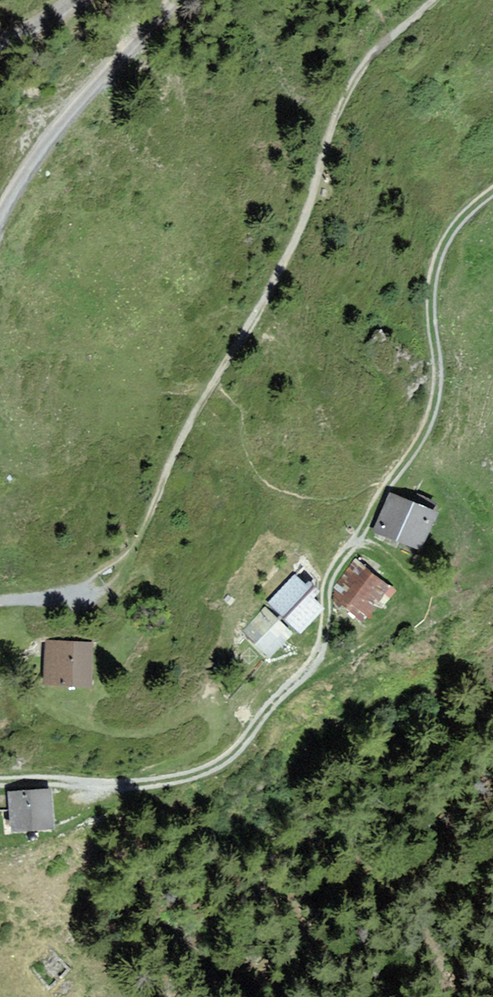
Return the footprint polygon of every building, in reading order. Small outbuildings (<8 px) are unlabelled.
[(392,492),(371,537),(401,550),(403,546),(419,553),(441,502),(419,493),(415,502),(392,492)] [(394,589),(358,563),(338,590),(336,601),(368,625),(394,589)] [(297,574),(267,602),(294,632),(324,605),(314,595),(316,585),(308,579),(303,580),(297,574)] [(269,607),(248,629),(255,643),(268,657),(294,632),(269,607)] [(90,642),(46,641),(46,685),(89,686),(90,642)] [(51,788),(10,791),(13,832),(54,829),(51,788)]
